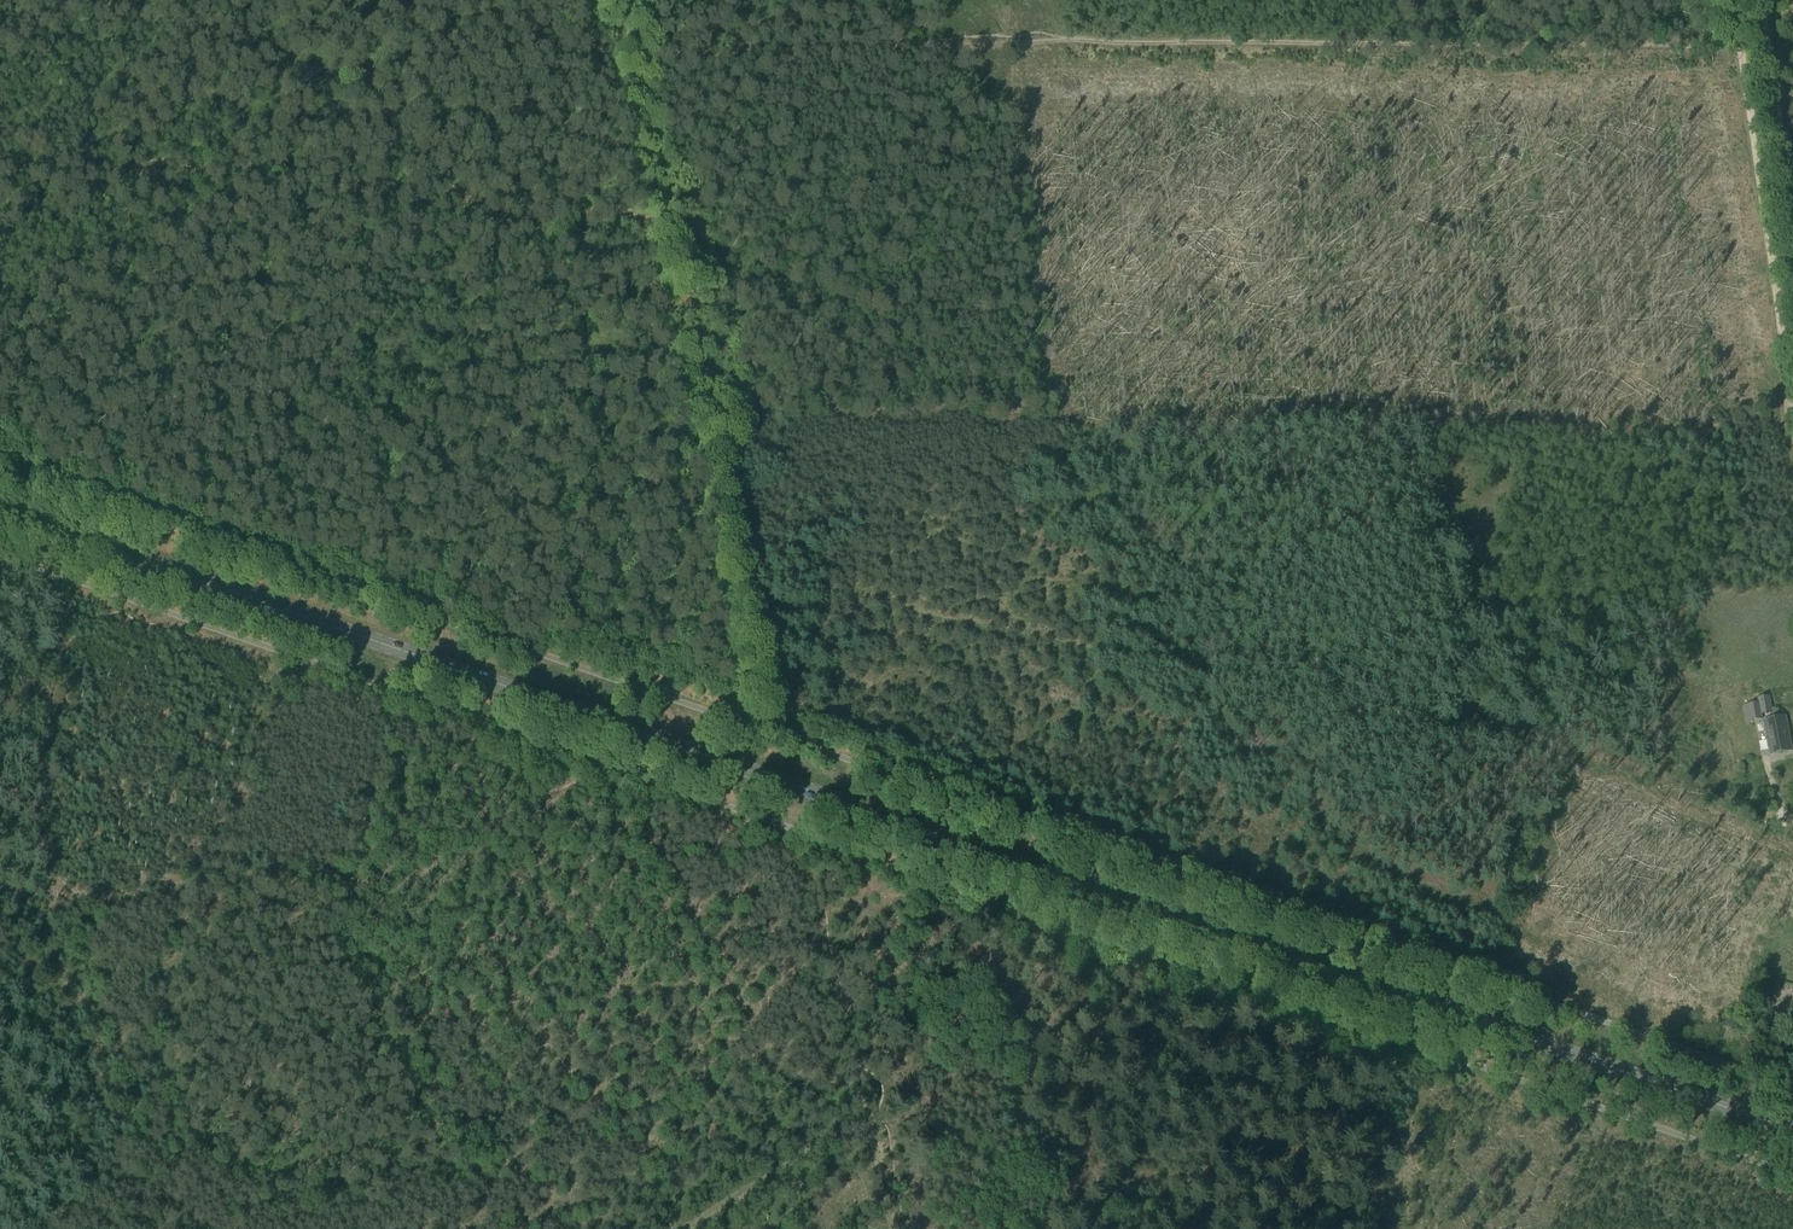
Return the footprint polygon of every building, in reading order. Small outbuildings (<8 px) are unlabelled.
[(1758,703),(1744,705),(1747,722),(1763,719),(1762,715),(1773,713),(1770,695),(1757,698),(1758,703)] [(1785,718),(1764,722),(1770,754),(1791,750),(1785,718)]
